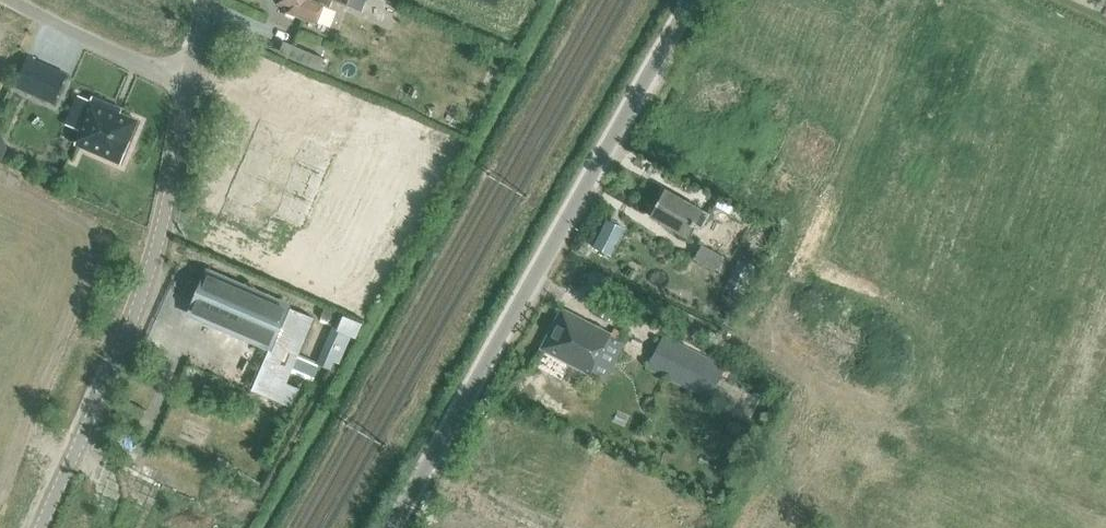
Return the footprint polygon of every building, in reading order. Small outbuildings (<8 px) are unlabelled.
[(272,0),(273,1),(288,7),(286,12),(317,24),(324,7),(329,8),(332,1),(330,0),(272,0)] [(332,1),(347,7),(361,12),(366,0),(330,0),(332,1)] [(67,75),(27,57),(14,87),(54,104),(67,75)] [(75,144),(121,164),(130,142),(129,142),(138,121),(109,109),(111,105),(92,97),(78,130),(81,131),(75,144)] [(711,213),(703,211),(665,190),(650,217),(688,238),(695,224),(702,229),(711,213)] [(608,220),(594,247),(608,254),(621,227),(608,220)] [(702,246),(694,260),(715,272),(723,258),(702,246)] [(314,318),(208,272),(190,314),(271,348),(252,391),(292,408),(300,390),(286,384),(314,318)] [(562,308),(541,349),(589,374),(610,334),(562,308)] [(314,362),(329,369),(333,361),(338,363),(353,330),(332,321),(314,362)] [(709,400),(726,367),(663,335),(647,368),(709,400)]
